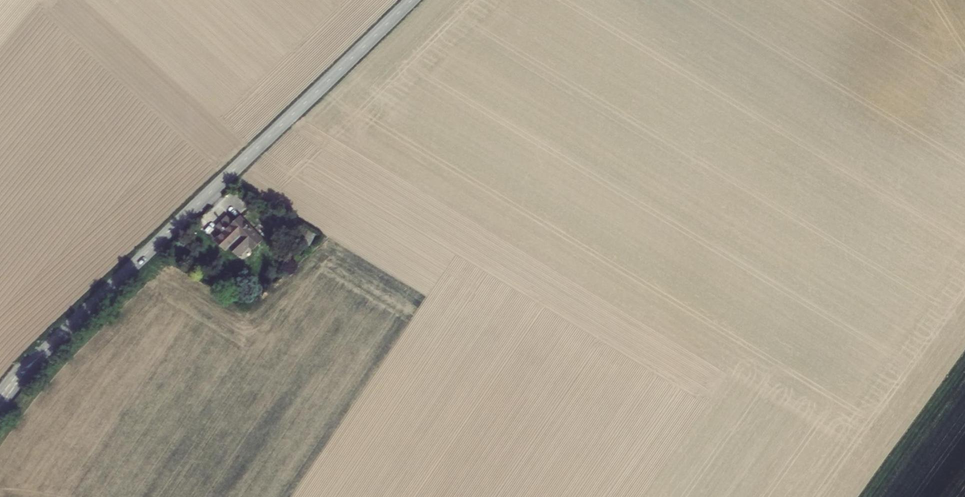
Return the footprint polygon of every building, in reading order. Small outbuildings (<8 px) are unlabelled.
[(219,221),(207,231),(215,240),(208,247),(218,258),(223,252),(232,262),(243,252),(247,256),(256,246),(232,221),(225,227),(219,221)]
